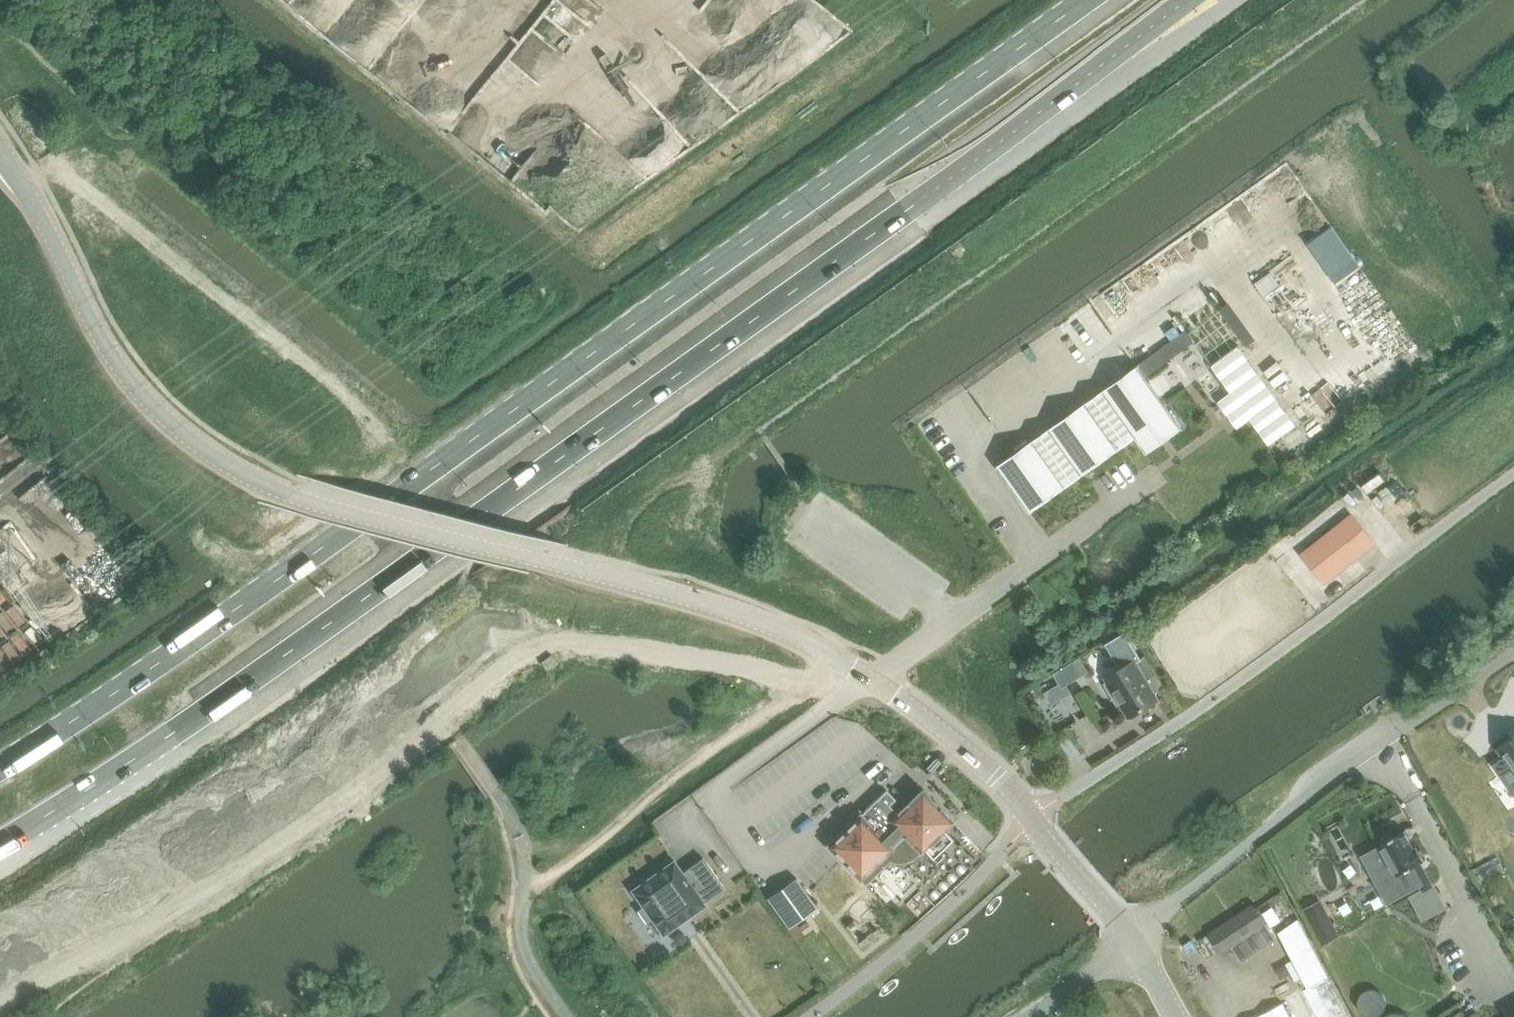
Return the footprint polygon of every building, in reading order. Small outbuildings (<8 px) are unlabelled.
[(1139,365),(1138,366),(1139,367),(1146,377),(1167,362),(1195,341),(1187,330),(1159,351),(1139,365)] [(1239,347),(1213,367),(1231,393),(1219,402),(1238,428),(1250,420),(1269,445),(1296,425),(1239,347)] [(1146,377),(1139,367),(997,467),(1030,512),(1136,438),(1147,454),(1184,429),(1146,377)] [(1352,517),(1305,555),(1325,580),(1372,543),(1352,517)] [(541,662),(547,671),(558,663),(551,654),(541,662)] [(1135,661),(1106,679),(1129,718),(1159,700),(1154,693),(1166,686),(1157,671),(1147,654),(1135,661)] [(1073,662),(1054,673),(1063,687),(1081,676),(1073,662)] [(1061,706),(1056,709),(1060,716),(1065,713),(1061,706)] [(1494,764),(1501,775),(1513,767),(1513,769),(1513,739),(1500,749),(1505,756),(1494,764)] [(887,790),(829,847),(851,869),(860,878),(864,875),(885,854),(888,856),(891,857),(894,858),(897,859),(901,859),(903,859),(904,859),(907,858),(910,857),(913,856),(916,854),(918,852),(919,851),(921,853),(924,850),(933,859),(948,844),(952,840),(943,831),(952,822),(921,791),(898,814),(889,805),(896,799),(887,790)] [(1381,845),(1362,855),(1388,903),(1420,885),(1423,891),(1434,885),(1422,862),(1424,861),(1417,847),(1414,848),(1406,830),(1380,843),(1381,845)] [(650,917),(662,933),(704,903),(701,900),(721,886),(700,857),(680,871),(672,860),(631,889),(642,906),(638,909),(646,920),(650,917)] [(1497,857),(1476,868),(1483,880),(1503,868),(1497,857)] [(795,878),(767,898),(788,929),(817,908),(795,878)] [(1494,894),(1490,896),(1495,905),(1499,902),(1494,894)] [(1339,935),(1321,899),(1304,907),(1322,944),(1339,935)] [(1242,960),(1276,939),(1256,908),(1230,924),(1227,920),(1208,933),(1222,953),(1233,946),(1242,960)] [(1279,932),(1308,987),(1304,989),(1318,1016),(1350,1016),(1327,977),(1330,976),(1299,918),(1279,932)] [(808,921),(799,927),(803,934),(804,935),(813,928),(808,921)] [(1258,1016),(1290,1016),(1283,1004),(1258,1016)]
